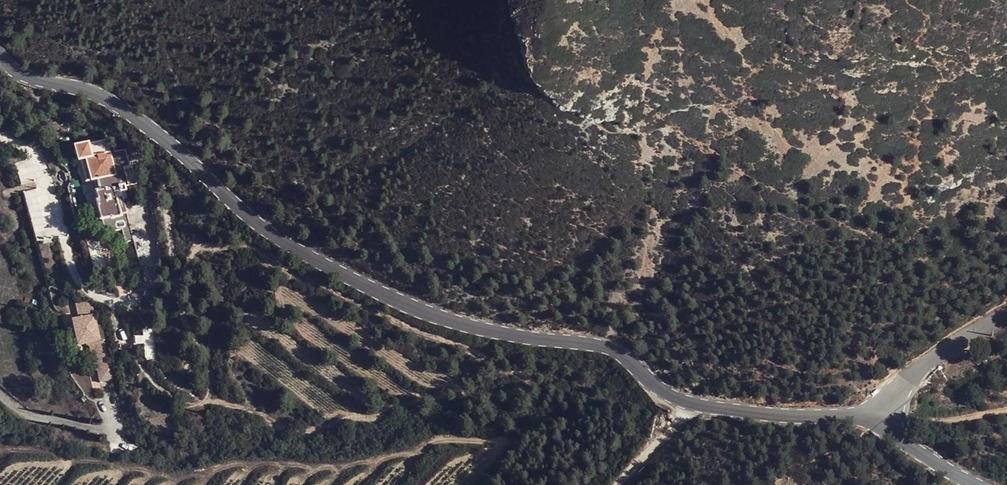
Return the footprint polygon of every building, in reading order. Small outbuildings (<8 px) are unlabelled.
[(102,177),(114,174),(115,173),(106,140),(75,148),(79,161),(82,160),(86,159),(91,179),(102,177)] [(130,165),(126,149),(115,152),(119,167),(130,165)] [(87,181),(91,179),(86,159),(82,160),(87,181)] [(102,177),(104,188),(113,186),(117,185),(114,174),(102,177)] [(113,186),(104,188),(94,190),(96,199),(94,200),(100,219),(100,221),(102,220),(105,233),(117,229),(114,218),(121,216),(115,192),(113,186)] [(97,220),(100,219),(94,200),(91,200),(97,220)] [(92,298),(81,300),(84,314),(95,312),(92,298)] [(84,318),(72,320),(74,334),(75,334),(76,344),(104,339),(102,329),(92,331),(90,321),(84,322),(84,318)] [(97,351),(90,353),(89,353),(94,376),(96,375),(96,379),(100,378),(97,365),(101,364),(98,351),(97,351)]
